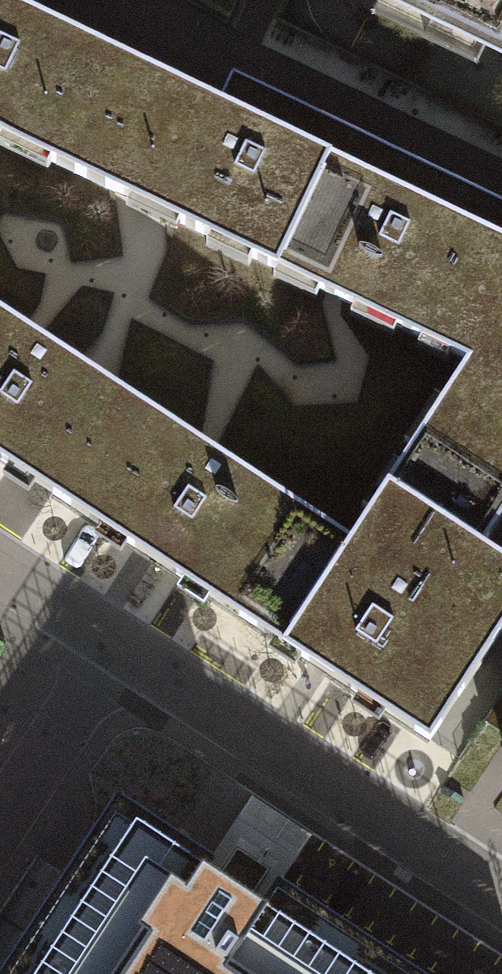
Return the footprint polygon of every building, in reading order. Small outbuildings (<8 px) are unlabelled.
[(155,72),(84,38),(5,0),(0,0),(0,137),(81,175),(104,127),(114,132),(124,112),(134,116),(155,72)] [(501,48),(501,0),(400,0),(501,48)] [(104,127),(81,175),(154,210),(275,268),(342,128),(266,92),(232,76),(219,102),(199,93),(155,72),(134,116),(124,112),(114,132),(104,127)] [(419,337),(486,197),(463,186),(342,128),(275,268),(419,337)] [(501,508),(501,205),(486,197),(419,337),(467,359),(410,448),(501,508)] [(122,389),(92,370),(0,309),(0,459),(31,479),(62,499),(104,435),(96,429),(122,389)] [(298,562),(325,522),(122,389),(96,429),(104,435),(62,499),(155,560),(249,622),(291,558),(298,562)] [(249,622),(308,660),(430,740),(501,630),(501,556),(484,544),(501,516),(501,508),(410,448),(351,538),(325,522),(298,562),(291,558),(249,622)] [(486,719),(501,730),(501,694),(486,719)] [(118,796),(0,973),(421,973),(277,880),(262,903),(254,898),(235,886),(216,873),(208,868),(214,859),(118,796)] [(216,873),(254,898),(278,862),(240,837),(216,873)]
